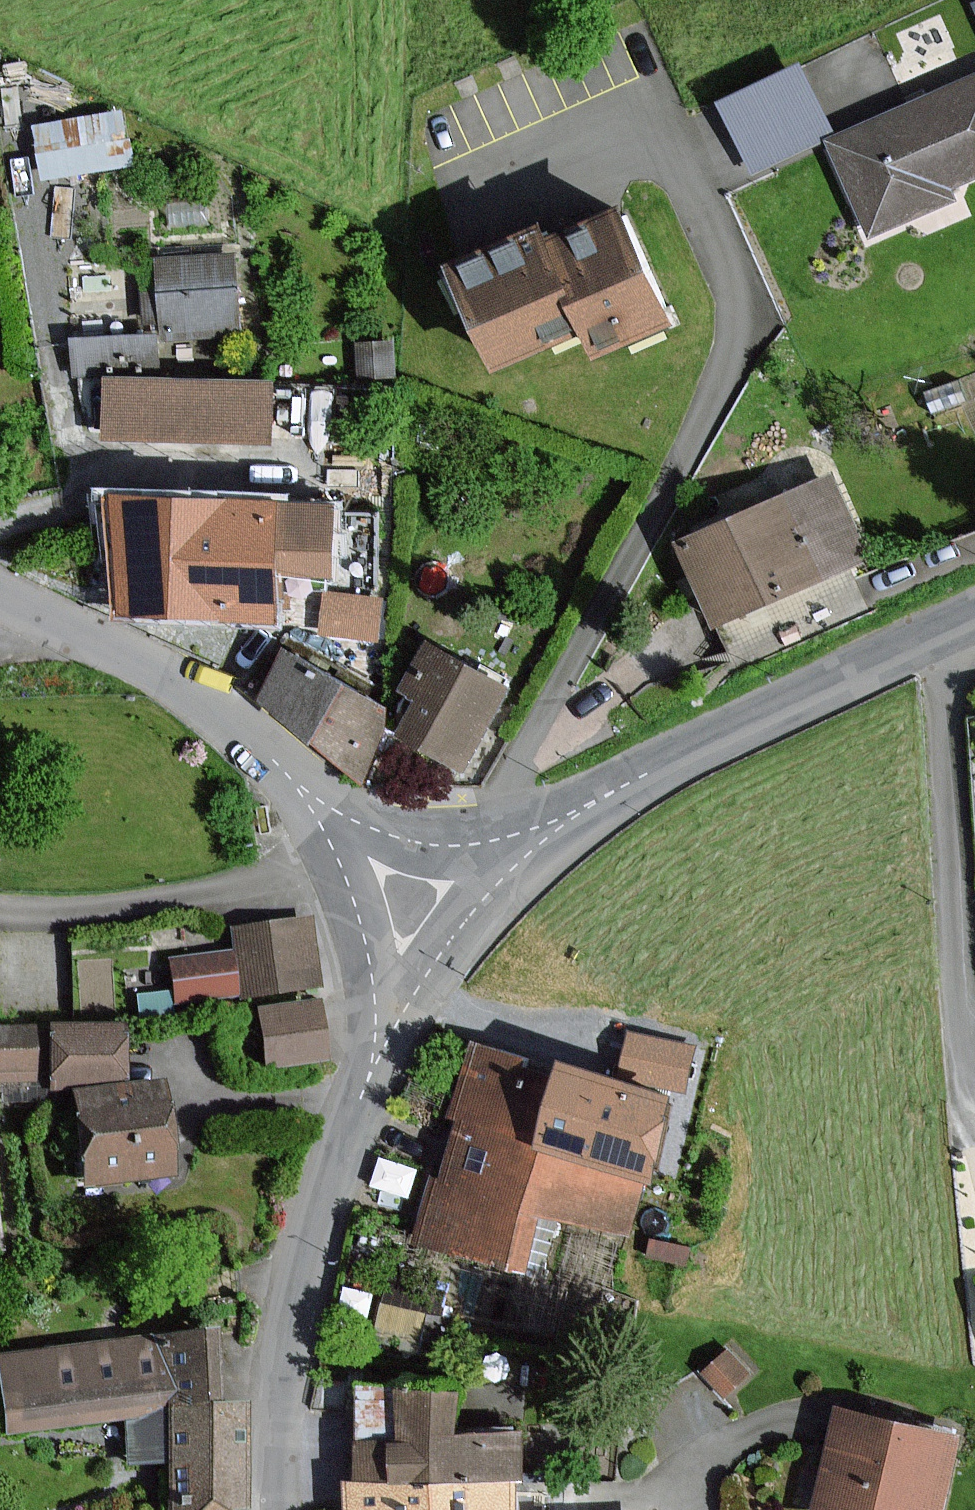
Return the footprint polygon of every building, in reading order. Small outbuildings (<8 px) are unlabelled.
[(827,133),(796,70),(721,107),(752,170),(827,133)] [(828,143),(870,234),(950,198),(946,189),(974,176),(974,76),(828,143)] [(118,115),(37,128),(44,175),(125,163),(118,115)] [(666,324),(617,209),(545,240),(541,231),(450,270),(490,363),(581,324),(594,355),(666,324)] [(230,255),(155,260),(161,335),(235,330),(230,255)] [(72,369),(162,359),(158,320),(68,330),(72,369)] [(274,434),(275,368),(101,365),(100,431),(274,434)] [(681,546),(726,646),(852,589),(843,569),(867,558),(831,478),(681,546)] [(331,505),(276,504),(223,503),(176,502),(119,500),(116,618),(173,619),(220,620),(274,621),(275,571),(329,573),(331,505)] [(322,584),(321,627),(381,629),(382,586),(322,584)] [(415,700),(398,732),(463,767),(506,689),(423,644),(398,691),(415,700)] [(389,714),(284,653),(259,702),(359,779),(389,714)] [(304,988),(299,919),(223,925),(226,960),(166,964),(168,997),(304,988)] [(319,1001),(264,1009),(272,1065),(327,1057),(319,1001)] [(124,1024),(54,1025),(55,1085),(124,1084),(124,1024)] [(0,1030),(0,1079),(33,1079),(33,1030),(0,1030)] [(692,1048),(629,1034),(620,1074),(683,1089),(692,1048)] [(538,1214),(624,1239),(641,1181),(532,1149),(556,1069),(468,1044),(445,1120),(452,1122),(435,1180),(427,1178),(408,1241),(521,1274),(538,1214)] [(556,1069),(532,1149),(641,1181),(665,1098),(556,1066),(556,1069)] [(173,1173),(163,1085),(80,1095),(90,1182),(173,1173)] [(242,1406),(206,1408),(202,1336),(3,1356),(13,1428),(176,1410),(181,1509),(224,1509),(243,1507),(242,1406)] [(357,1466),(357,1482),(511,1480),(511,1433),(456,1433),(456,1386),(356,1388),(356,1434),(357,1466)] [(835,1408),(809,1509),(939,1509),(957,1438),(835,1408)] [(511,1480),(357,1482),(345,1481),(346,1509),(512,1509),(511,1480)]
